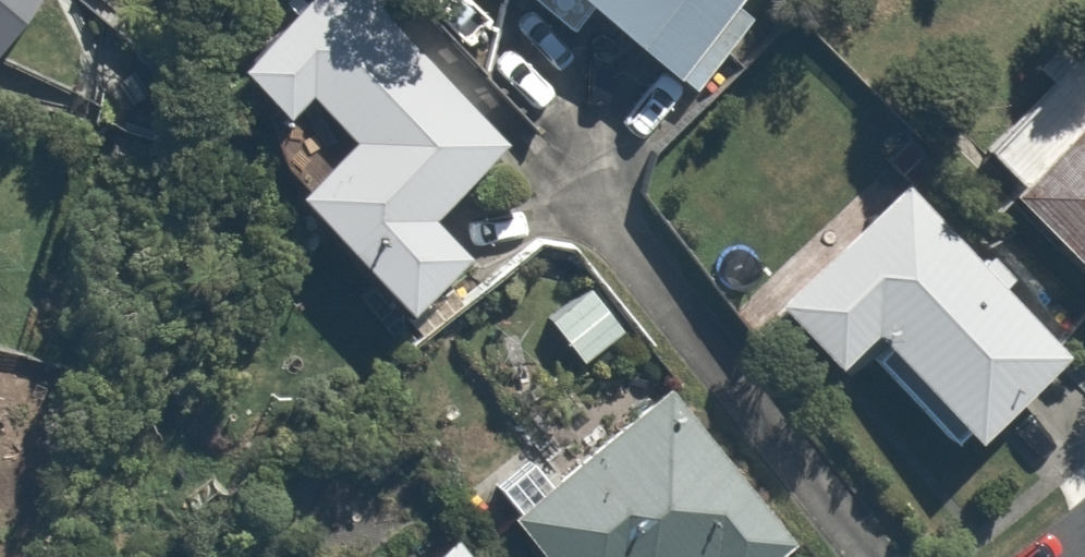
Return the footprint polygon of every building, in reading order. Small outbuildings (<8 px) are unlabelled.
[(45,0),(0,0),(0,55),(45,0)] [(443,213),(468,189),(484,206),(528,163),(403,32),(389,46),(345,0),(318,0),(250,65),(298,115),(319,95),(360,137),(306,188),(421,308),(480,252),(443,213)] [(704,86),(769,0),(532,0),(576,34),(598,5),(704,86)] [(1075,131),(1044,100),(984,161),(1084,259),(1084,121),(1075,131)] [(906,174),(776,303),(849,377),(870,356),(968,456),(1078,348),(906,174)] [(544,321),(577,360),(626,320),(593,280),(544,321)] [(684,375),(552,474),(539,457),(507,481),(564,556),(763,556),(800,529),(684,375)] [(431,556),(480,556),(459,533),(431,556)]
